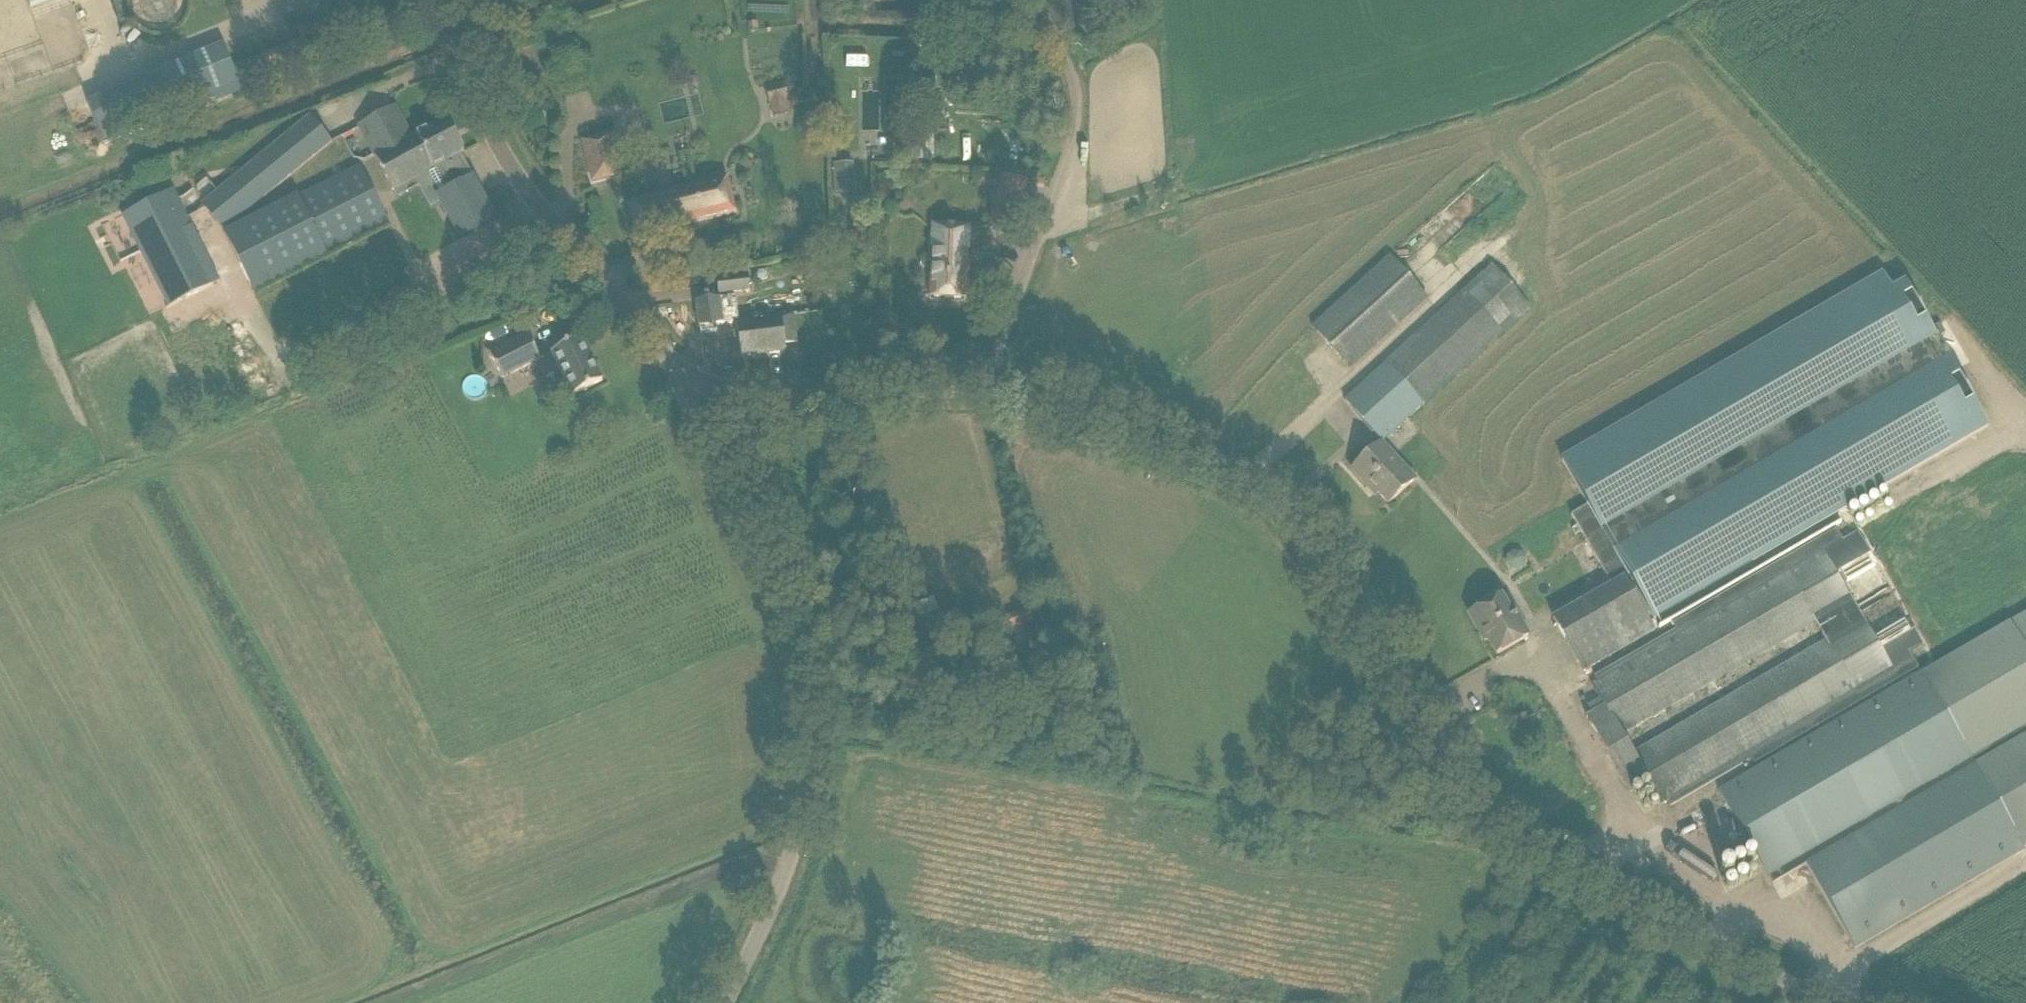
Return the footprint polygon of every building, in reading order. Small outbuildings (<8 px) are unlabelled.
[(100,137),(237,81),(224,48),(87,104),(100,137)] [(789,113),(783,83),(766,87),(772,117),(789,113)] [(907,119),(907,91),(891,91),(891,109),(891,120),(907,119)] [(686,98),(661,102),(664,120),(689,116),(686,98)] [(446,120),(411,139),(394,107),(358,126),(390,187),(416,173),(418,177),(463,152),(446,120)] [(310,115),(200,204),(223,233),(332,142),(310,115)] [(581,141),(592,183),(619,176),(608,134),(581,141)] [(441,171),(451,190),(440,195),(440,201),(460,239),(495,220),(463,160),(441,171)] [(223,233),(255,296),(390,226),(359,164),(223,233)] [(833,164),(834,195),(853,194),(853,164),(833,164)] [(982,174),(979,185),(989,188),(992,176),(982,174)] [(988,230),(1015,236),(1027,181),(1001,175),(988,230)] [(629,202),(638,235),(736,211),(728,178),(629,202)] [(121,217),(168,309),(221,281),(175,190),(121,217)] [(929,298),(965,299),(968,228),(932,226),(929,298)] [(1312,327),(1349,369),(1428,299),(1390,257),(1312,327)] [(715,276),(718,295),(749,291),(747,272),(715,276)] [(1882,275),(1561,461),(1587,506),(1570,516),(1611,585),(1624,577),(1627,575),(1653,620),(1988,427),(1904,282),(1891,290),(1882,275)] [(1344,401),(1382,442),(1507,330),(1469,289),(1344,401)] [(786,352),(781,317),(736,323),(736,322),(724,324),(721,299),(695,303),(703,363),(786,352)] [(540,359),(527,335),(509,344),(490,354),(502,379),(540,359)] [(551,353),(573,396),(602,381),(580,338),(551,353)] [(807,355),(807,370),(824,370),(824,356),(807,355)] [(1369,484),(1388,504),(1414,480),(1402,467),(1399,470),(1377,446),(1351,470),(1366,487),(1369,484)] [(1922,645),(1914,630),(1910,632),(1903,621),(1874,639),(1835,574),(1840,571),(1846,583),(1876,565),(1857,532),(1842,540),(1835,529),(1672,624),(1675,629),(1593,677),(1597,682),(1591,685),(1604,707),(1586,718),(1629,791),(1646,780),(1661,804),(1667,800),(1670,806),(1750,759),(1753,764),(1918,668),(1909,653),(1922,645)] [(1611,585),(1552,619),(1583,671),(1654,629),(1624,577),(1611,585)] [(1484,633),(1496,655),(1528,637),(1511,608),(1508,610),(1499,596),(1468,613),(1480,635),(1484,633)] [(1854,949),(2025,849),(2024,848),(2025,847),(2025,613),(1922,674),(1922,673),(1718,791),(1772,884),(1805,865),(1854,949)] [(1521,711),(1512,715),(1517,723),(1525,719),(1521,711)]
